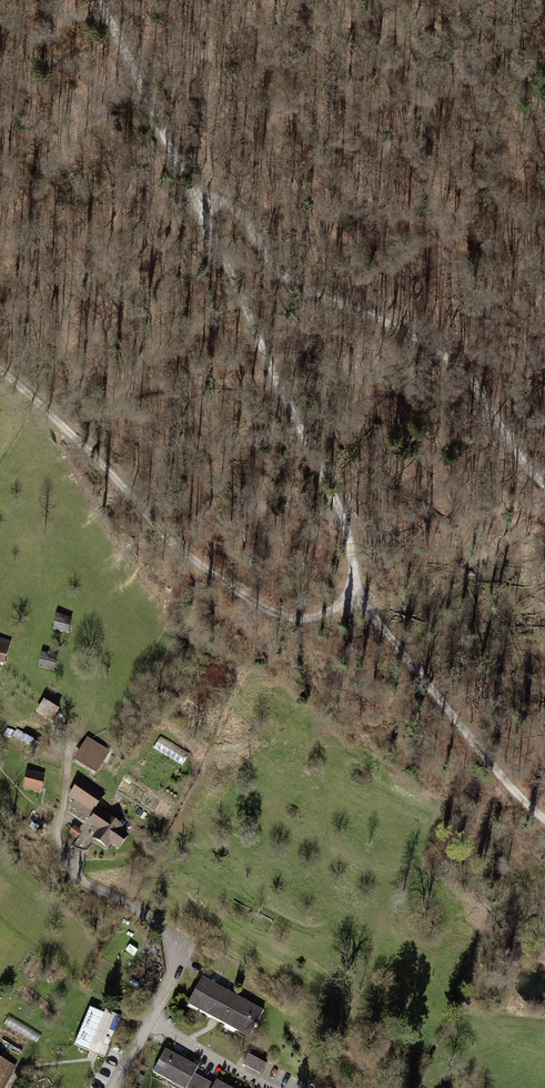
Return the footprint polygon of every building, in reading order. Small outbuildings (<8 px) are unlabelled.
[(62,620),(50,616),(45,632),(56,636),(62,620)] [(53,658),(41,654),(36,670),(47,674),(53,658)] [(58,708),(47,703),(41,719),(53,723),(58,708)] [(107,752),(86,739),(71,761),(93,775),(107,752)] [(46,772),(27,768),(24,787),(42,791),(46,772)] [(82,779),(70,796),(76,801),(73,806),(88,817),(104,794),(82,779)] [(111,817),(100,810),(89,826),(99,832),(95,838),(107,847),(111,842),(118,847),(126,836),(118,830),(120,827),(109,820),(111,817)] [(198,982),(187,1003),(244,1033),(256,1012),(198,982)] [(91,1008),(76,1046),(92,1052),(107,1015),(91,1008)] [(154,1072),(183,1087),(187,1087),(189,1087),(213,1087),(214,1085),(194,1074),(197,1068),(165,1050),(154,1072)] [(241,1063),(261,1074),(266,1064),(247,1054),(241,1063)] [(13,1066),(0,1059),(0,1087),(2,1087),(13,1066)]
